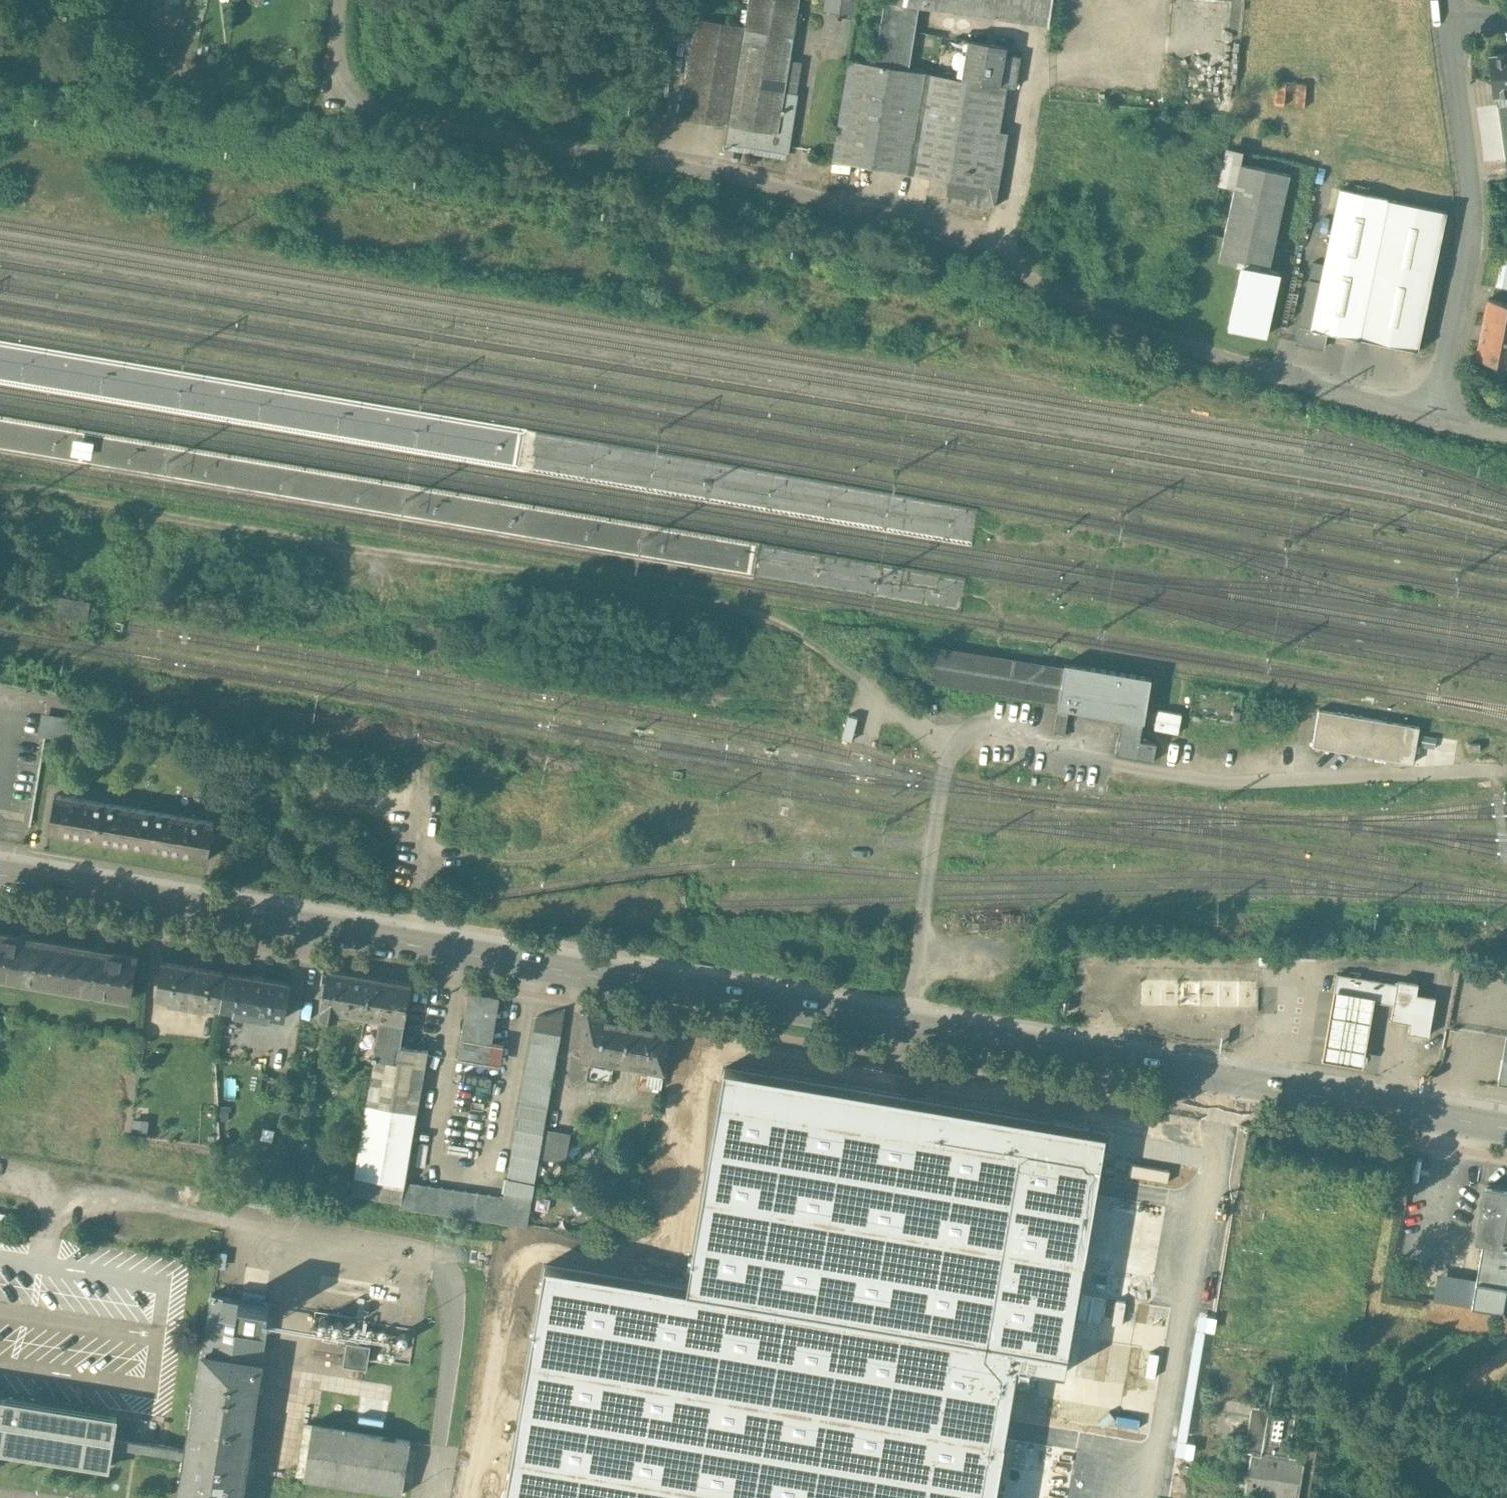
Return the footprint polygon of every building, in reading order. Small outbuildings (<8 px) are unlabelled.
[(745,25),(793,34),(799,0),(749,0),(745,25)] [(839,15),(855,18),(858,0),(841,0),(839,15)] [(887,0),(886,0),(877,63),(909,68),(919,5),(887,0)] [(919,5),(1049,23),(1053,0),(887,0),(919,5)] [(745,25),(697,18),(681,115),(728,123),(745,25)] [(793,34),(745,25),(728,123),(734,124),(790,134),(797,94),(784,91),(793,34)] [(994,31),(968,27),(966,38),(992,42),(994,31)] [(1020,53),(965,45),(961,76),(1009,84),(1008,86),(1015,87),(1020,53)] [(1491,54),(1495,93),(1506,92),(1506,52),(1491,54)] [(877,63),(851,59),(835,160),(911,172),(928,71),(877,63)] [(961,76),(928,71),(911,172),(949,179),(946,197),(995,205),(1008,129),(1001,128),(1008,86),(1009,84),(961,76)] [(1497,105),(1505,159),(1506,159),(1506,104),(1497,105)] [(790,134),(734,124),(731,142),(788,151),(790,134)] [(1240,163),(1224,159),(1219,183),(1235,187),(1240,163)] [(1289,173),(1240,163),(1235,187),(1219,259),(1218,260),(1219,260),(1219,261),(1242,266),(1280,274),(1280,273),(1268,270),(1289,173)] [(1388,199),(1340,189),(1321,282),(1319,288),(1307,286),(1299,326),(1327,332),(1359,338),(1388,199)] [(1447,211),(1388,199),(1359,338),(1418,351),(1447,211)] [(1242,266),(1228,327),(1266,335),(1280,274),(1242,266)] [(1501,269),(1498,284),(1506,285),(1506,270),(1501,269)] [(1321,282),(1309,280),(1307,286),(1319,288),(1321,282)] [(1489,298),(1477,356),(1506,362),(1506,302),(1489,298)] [(1327,332),(1299,326),(1296,342),(1323,347),(1327,332)] [(92,600),(60,594),(57,612),(89,618),(92,600)] [(1058,703),(1064,666),(929,644),(923,680),(1058,703)] [(1144,721),(1151,677),(1065,662),(1064,666),(1058,703),(1058,706),(1121,717),(1143,721),(1144,721)] [(1152,726),(1179,730),(1182,710),(1155,706),(1152,726)] [(1411,762),(1417,726),(1317,709),(1311,745),(1411,762)] [(1143,721),(1121,717),(1115,754),(1153,761),(1156,743),(1140,740),(1143,721)] [(63,793),(55,835),(211,863),(218,821),(63,793)] [(0,926),(0,973),(133,998),(141,952),(98,944),(0,926)] [(233,963),(167,951),(159,995),(225,1007),(233,963)] [(298,975),(233,963),(225,1007),(290,1019),(298,975)] [(371,975),(326,967),(326,969),(324,969),(322,981),(324,981),(320,1006),(322,1006),(320,1015),(337,1018),(339,1010),(365,1014),(371,975)] [(1339,967),(1335,985),(1378,994),(1393,997),(1389,1017),(1412,1021),(1418,992),(1419,983),(1339,967)] [(412,982),(371,975),(365,1014),(405,1021),(412,982)] [(1139,976),(1138,999),(1235,1000),(1235,977),(1139,976)] [(1325,1033),(1321,1055),(1364,1063),(1369,1041),(1378,994),(1335,985),(1325,1033)] [(507,994),(476,988),(464,1053),(495,1059),(507,994)] [(631,1018),(589,1011),(582,1054),(623,1061),(631,1018)] [(505,1196),(406,1179),(401,1205),(527,1227),(564,1019),(536,1014),(505,1196)] [(672,1026),(631,1018),(623,1061),(665,1068),(672,1026)] [(724,1065),(685,1288),(545,1263),(504,1497),(995,1497),(1019,1363),(1064,1371),(1106,1131),(724,1065)] [(417,1110),(369,1102),(353,1191),(402,1200),(405,1182),(417,1110)] [(1486,1183),(1479,1228),(1479,1235),(1483,1236),(1480,1255),(1480,1258),(1472,1305),(1503,1310),(1506,1284),(1506,1186),(1486,1183)] [(208,1294),(177,1497),(243,1497),(273,1304),(208,1294)] [(387,1325),(386,1350),(413,1351),(414,1326),(387,1325)] [(118,1416),(0,1397),(0,1451),(109,1468),(118,1416)] [(1273,1415),(1267,1415),(1267,1405),(1246,1404),(1245,1444),(1272,1445),(1273,1415)] [(409,1439),(312,1424),(304,1478),(401,1493),(409,1439)] [(1240,1488),(1290,1495),(1296,1453),(1246,1446),(1240,1488)]
